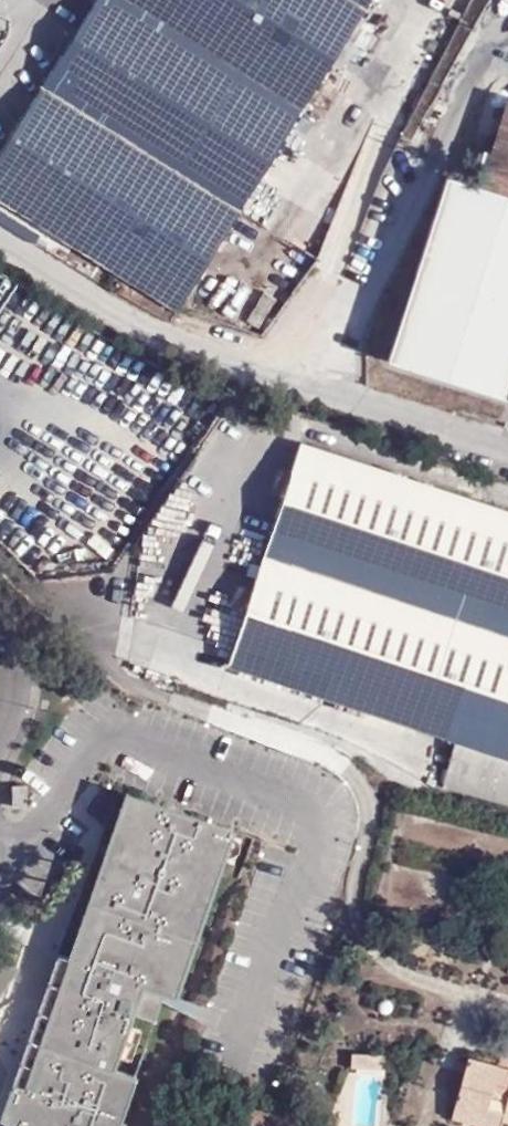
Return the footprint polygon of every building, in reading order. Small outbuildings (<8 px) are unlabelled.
[(0,152),(0,198),(178,310),(379,0),(96,0),(0,152)] [(484,177),(507,184),(507,99),(484,177)] [(447,176),(389,361),(507,398),(507,196),(447,176)] [(460,744),(507,759),(507,516),(298,446),(225,675),(460,744)] [(460,744),(446,784),(507,805),(507,759),(460,744)] [(119,816),(130,787),(117,783),(108,811),(119,816)] [(130,787),(119,816),(110,844),(101,869),(89,866),(79,895),(91,899),(82,928),(72,955),(82,959),(75,983),(51,982),(39,988),(34,1003),(24,1031),(9,1076),(1,1074),(0,1078),(0,1111),(39,1124),(39,1125),(107,1125),(113,1111),(109,1109),(97,1104),(105,1083),(113,1061),(102,1058),(129,977),(152,984),(162,956),(170,935),(177,911),(185,890),(193,867),(200,845),(212,849),(222,820),(130,787)] [(110,844),(119,816),(108,811),(98,839),(110,844)] [(101,869),(110,844),(98,839),(89,866),(101,869)] [(204,871),(212,849),(200,845),(193,867),(204,871)] [(196,894),(204,871),(193,867),(185,890),(196,894)] [(189,915),(196,894),(185,890),(177,911),(189,915)] [(79,895),(69,924),(82,928),(91,899),(79,895)] [(170,935),(181,938),(189,915),(177,911),(170,935)] [(82,928),(69,924),(60,950),(72,955),(82,928)] [(170,935),(162,956),(173,960),(181,938),(170,935)] [(72,955),(60,950),(48,946),(33,986),(39,988),(51,982),(75,983),(82,959),(72,955)] [(39,988),(33,986),(28,1001),(34,1003),(39,988)] [(34,1003),(28,1001),(17,1030),(24,1031),(34,1003)] [(24,1031),(17,1030),(1,1074),(9,1076),(24,1031)] [(383,1058),(351,1055),(349,1071),(380,1072),(383,1058)] [(105,1083),(117,1087),(124,1065),(113,1061),(105,1083)] [(461,1062),(445,1123),(458,1125),(496,1125),(502,1125),(507,1125),(507,1075),(461,1062)] [(97,1104),(109,1109),(117,1087),(105,1083),(97,1104)]
